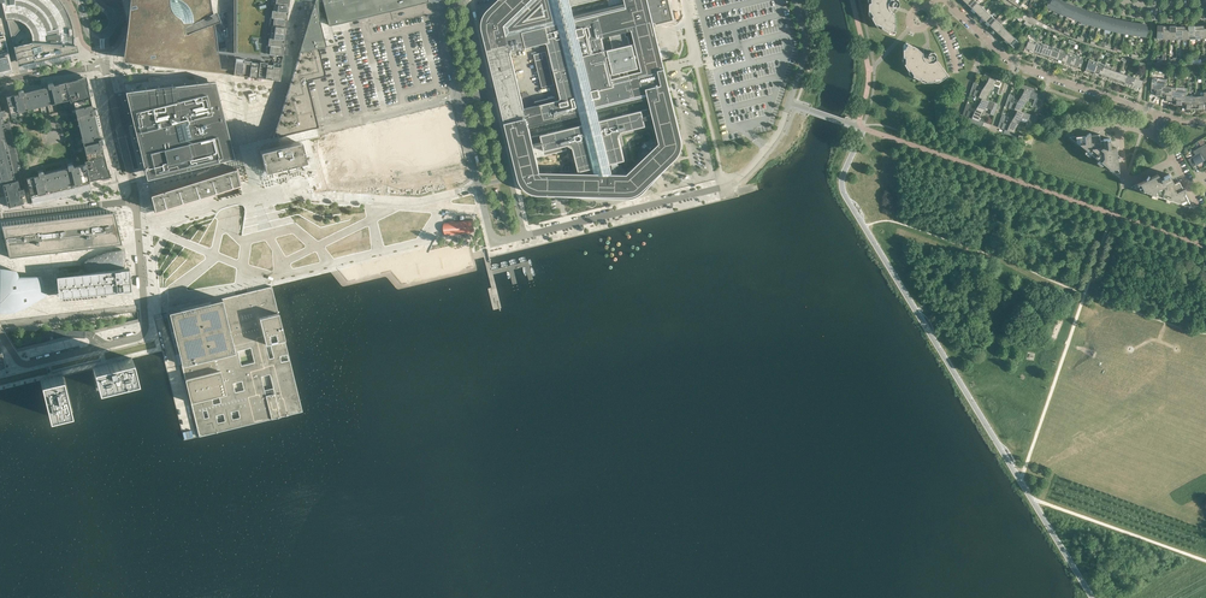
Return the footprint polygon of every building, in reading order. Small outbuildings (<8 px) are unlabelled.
[(0,3),(2,3),(6,20),(7,20),(13,42),(13,40),(13,39),(13,38),(13,37),(14,36),(24,24),(25,25),(28,28),(30,31),(31,35),(32,38),(32,40),(32,42),(62,44),(61,46),(64,46),(64,44),(73,45),(74,38),(73,30),(73,29),(72,25),(71,22),(70,19),(69,17),(68,15),(66,9),(60,1),(59,0),(0,0),(0,2),(0,3)] [(128,56),(219,68),(216,48),(210,12),(208,0),(135,0),(128,56)] [(235,72),(246,74),(278,77),(288,0),(236,0),(235,72)] [(424,0),(312,0),(298,50),(316,45),(324,42),(318,15),(321,15),(325,18),(328,22),(424,0)] [(667,92),(667,88),(669,88),(662,60),(660,51),(656,36),(654,28),(649,5),(647,0),(624,0),(625,4),(573,16),(571,6),(597,0),(497,0),(488,9),(486,10),(486,11),(485,12),(484,13),(483,14),(483,15),(482,17),(482,18),(482,19),(481,20),(481,21),(481,23),(481,24),(481,26),(481,27),(481,29),(481,30),(482,31),(487,55),(488,55),(505,128),(507,128),(508,131),(506,132),(518,178),(518,179),(518,180),(519,181),(519,182),(520,183),(520,184),(521,185),(522,186),(523,187),(523,188),(524,189),(525,190),(526,191),(527,191),(528,192),(529,192),(530,193),(532,193),(533,194),(534,194),(535,194),(537,195),(603,198),(603,196),(608,196),(608,198),(627,199),(628,199),(630,199),(632,198),(633,198),(635,198),(637,197),(638,196),(639,196),(641,195),(642,193),(643,193),(644,192),(646,190),(675,160),(675,159),(676,158),(677,157),(678,156),(678,155),(679,154),(679,153),(680,152),(681,151),(681,150),(681,149),(681,148),(682,147),(682,146),(682,145),(682,144),(682,143),(682,142),(682,141),(682,140),(681,139),(681,138),(671,95),(670,91),(667,92)] [(654,28),(675,23),(669,0),(647,0),(649,5),(654,28)] [(871,2),(869,2),(869,3),(869,11),(870,11),(873,16),(872,16),(872,17),(876,24),(877,23),(882,26),(881,27),(882,28),(889,32),(889,31),(889,30),(895,30),(895,31),(896,31),(896,23),(896,19),(894,14),(893,12),(895,7),(898,6),(900,3),(899,0),(871,0),(871,2)] [(975,0),(970,0),(965,5),(967,3),(971,8),(970,9),(977,2),(975,0)] [(1054,11),(1059,1),(1057,0),(1050,0),(1048,3),(1047,7),(1054,11)] [(1061,2),(1059,1),(1054,11),(1060,13),(1065,2),(1062,1),(1061,2)] [(981,6),(977,2),(970,9),(971,8),(976,12),(975,13),(975,14),(981,6)] [(1069,4),(1065,2),(1060,13),(1066,16),(1071,6),(1068,5),(1069,4)] [(986,11),(981,6),(975,14),(976,12),(981,16),(979,18),(986,11)] [(1073,7),(1071,6),(1066,16),(1073,18),(1077,7),(1073,6),(1073,7)] [(1081,9),(1077,7),(1073,18),(1079,21),(1083,10),(1080,10),(1081,9)] [(1085,11),(1083,10),(1079,21),(1082,22),(1081,24),(1085,25),(1085,23),(1089,12),(1085,10),(1085,11)] [(991,15),(986,11),(979,18),(980,18),(981,17),(985,21),(984,22),(991,15)] [(1093,13),(1089,12),(1085,23),(1092,25),(1095,15),(1092,14),(1093,13)] [(1097,15),(1095,15),(1092,25),(1098,27),(1101,15),(1098,14),(1097,15)] [(996,20),(991,15),(984,22),(985,21),(990,25),(989,27),(996,20)] [(1105,16),(1101,15),(1098,27),(1105,29),(1107,18),(1105,17),(1105,16)] [(998,17),(996,20),(989,27),(990,26),(995,30),(993,31),(1000,24),(1003,21),(998,17)] [(1110,19),(1107,18),(1105,29),(1111,30),(1114,19),(1110,18),(1110,19)] [(1118,20),(1114,19),(1111,30),(1118,32),(1120,21),(1117,21),(1118,20)] [(1123,22),(1120,21),(1118,32),(1124,33),(1126,21),(1123,21),(1123,22)] [(1130,22),(1126,21),(1124,33),(1131,34),(1133,24),(1130,23),(1130,22)] [(1135,24),(1133,24),(1131,34),(1137,35),(1139,24),(1135,23),(1135,24)] [(1005,28),(1000,24),(993,31),(994,31),(995,30),(999,34),(998,35),(998,36),(1005,28)] [(1143,24),(1139,24),(1137,35),(1145,36),(1147,32),(1147,27),(1145,27),(1146,25),(1142,25),(1143,24)] [(1010,33),(1005,28),(998,36),(999,34),(1004,39),(1003,40),(1010,33)] [(1014,37),(1010,33),(1003,40),(1004,39),(1009,43),(1007,44),(1014,37)] [(13,72),(11,65),(7,45),(4,35),(0,36),(0,75),(13,72)] [(1019,42),(1014,37),(1007,44),(1008,45),(1009,43),(1013,48),(1012,49),(1019,42)] [(1029,39),(1028,41),(1025,50),(1033,53),(1037,41),(1029,39)] [(1044,44),(1037,41),(1033,53),(1040,56),(1044,44)] [(62,44),(32,42),(31,42),(14,46),(18,66),(76,52),(75,45),(73,45),(64,44),(64,46),(61,46),(62,44)] [(915,46),(907,43),(908,44),(905,49),(904,49),(904,48),(903,48),(903,56),(904,56),(904,57),(906,57),(906,63),(905,63),(904,63),(908,70),(909,70),(909,71),(911,70),(914,74),(913,75),(912,76),(920,79),(921,79),(922,78),(927,80),(927,81),(926,81),(926,82),(934,81),(935,81),(935,79),(941,78),(941,79),(941,80),(948,75),(947,75),(948,75),(949,76),(937,60),(936,60),(937,59),(936,54),(934,52),(931,51),(928,54),(923,52),(924,49),(923,53),(922,52),(917,48),(915,46)] [(1049,45),(1044,44),(1040,56),(1048,58),(1051,49),(1048,48),(1049,45)] [(271,138),(316,127),(304,79),(323,75),(316,45),(298,50),(288,82),(271,138)] [(1052,47),(1051,49),(1048,58),(1056,61),(1059,52),(1060,49),(1052,47)] [(1067,55),(1059,52),(1056,61),(1064,64),(1067,55)] [(1068,52),(1067,55),(1064,64),(1071,66),(1075,54),(1068,52)] [(1083,57),(1075,54),(1071,66),(1079,69),(1083,57)] [(1089,59),(1088,62),(1085,71),(1093,74),(1097,62),(1089,59)] [(1105,64),(1097,62),(1093,74),(1101,76),(1105,64)] [(1112,67),(1105,64),(1101,76),(1108,79),(1111,70),(1112,67)] [(1119,73),(1111,70),(1108,79),(1116,82),(1119,73)] [(999,77),(985,72),(984,75),(982,75),(989,77),(987,81),(986,84),(984,87),(991,90),(991,89),(992,86),(993,86),(993,85),(1000,87),(997,93),(1001,95),(1003,90),(1002,90),(1002,88),(1003,88),(1005,83),(998,80),(999,77)] [(1127,75),(1119,73),(1116,82),(1124,84),(1127,75)] [(1135,78),(1127,75),(1124,84),(1131,87),(1135,78)] [(85,78),(65,82),(70,102),(90,97),(85,78)] [(213,78),(124,88),(145,176),(233,155),(213,78)] [(1143,81),(1135,78),(1131,87),(1139,90),(1143,81)] [(29,202),(28,198),(29,198),(31,198),(30,195),(89,181),(85,164),(84,161),(104,156),(101,144),(105,143),(104,138),(100,139),(99,133),(100,132),(96,114),(98,114),(97,108),(93,109),(90,97),(70,102),(65,82),(53,85),(52,81),(47,83),(48,87),(44,88),(43,86),(23,91),(23,89),(18,90),(19,94),(6,97),(5,94),(8,91),(2,85),(0,87),(0,209),(29,202)] [(977,83),(974,82),(972,87),(973,87),(972,89),(971,88),(969,94),(982,98),(986,99),(987,96),(989,92),(991,90),(984,87),(983,90),(982,90),(981,92),(975,90),(977,83)] [(1157,91),(1157,92),(1156,95),(1161,96),(1162,88),(1166,88),(1166,86),(1167,87),(1167,83),(1156,82),(1156,83),(1152,83),(1151,91),(1152,91),(1157,91)] [(1020,84),(1019,87),(1018,87),(1024,90),(1023,93),(1021,96),(1019,99),(1026,102),(1026,101),(1027,98),(1028,99),(1029,97),(1035,99),(1033,105),(1036,107),(1038,102),(1037,102),(1038,100),(1039,100),(1040,95),(1033,92),(1035,89),(1020,84)] [(1177,87),(1167,87),(1166,86),(1166,88),(1162,88),(1161,96),(1162,96),(1162,95),(1167,96),(1166,100),(1172,100),(1172,92),(1176,93),(1176,91),(1177,91),(1177,87)] [(1187,92),(1177,91),(1176,91),(1176,93),(1172,92),(1172,100),(1172,101),(1172,100),(1177,100),(1177,105),(1182,105),(1182,97),(1186,97),(1187,96),(1187,92)] [(1013,95),(1009,94),(1007,99),(1008,99),(1008,101),(1007,101),(1005,106),(1017,110),(1021,111),(1022,108),(1024,105),(1026,102),(1019,99),(1018,102),(1017,102),(1016,104),(1010,102),(1013,95)] [(1196,96),(1187,96),(1186,97),(1182,97),(1182,105),(1182,104),(1187,105),(1187,109),(1192,110),(1192,108),(1195,108),(1196,108),(1196,96)] [(1205,96),(1204,96),(1196,96),(1196,108),(1199,108),(1199,110),(1205,109),(1204,105),(1205,105),(1205,97),(1205,96)] [(982,98),(980,102),(979,105),(977,108),(984,110),(985,107),(992,109),(990,114),(994,115),(995,111),(994,111),(995,109),(996,109),(998,103),(986,99),(982,98)] [(970,104),(966,103),(965,107),(966,108),(965,110),(964,109),(962,115),(969,117),(968,121),(982,126),(984,122),(985,123),(985,122),(979,120),(980,116),(982,113),(984,110),(977,108),(976,111),(975,111),(974,113),(968,111),(970,104)] [(1017,110),(1016,114),(1014,117),(1012,120),(1019,122),(1020,119),(1021,119),(1022,117),(1028,120),(1026,126),(1029,127),(1031,123),(1030,123),(1030,121),(1031,121),(1033,115),(1021,111),(1017,110)] [(1006,116),(1002,115),(1000,119),(1001,120),(1001,122),(1000,121),(998,127),(1005,129),(1004,133),(1018,138),(1019,134),(1020,135),(1021,134),(1014,132),(1015,128),(1017,125),(1019,122),(1012,120),(1011,123),(1010,123),(1009,125),(1003,123),(1006,116)] [(390,119),(318,136),(328,176),(329,178),(366,169),(366,170),(379,181),(410,173),(411,172),(400,127),(390,119)] [(1090,132),(1086,135),(1069,137),(1079,144),(1082,144),(1082,145),(1081,146),(1082,146),(1108,167),(1109,167),(1110,169),(1119,177),(1117,160),(1119,156),(1117,156),(1116,148),(1111,148),(1110,138),(1099,139),(1099,134),(1090,135),(1090,133),(1090,132)] [(270,149),(256,152),(258,162),(260,172),(304,162),(300,142),(270,149)] [(1205,154),(1201,147),(1194,151),(1196,155),(1189,159),(1188,159),(1193,167),(1204,160),(1205,157),(1205,154)] [(109,176),(104,156),(84,161),(85,164),(89,181),(109,176)] [(151,195),(155,210),(215,191),(238,184),(240,184),(235,169),(151,195)] [(1158,174),(1150,178),(1149,176),(1146,179),(1131,187),(1143,191),(1145,189),(1146,191),(1145,191),(1177,202),(1178,202),(1179,201),(1180,204),(1192,208),(1192,207),(1184,192),(1185,188),(1184,188),(1182,189),(1179,181),(1174,183),(1169,174),(1160,178),(1158,174)] [(90,182),(89,181),(30,195),(31,198),(32,202),(54,198),(91,189),(90,184),(90,182)] [(422,189),(426,203),(457,196),(453,181),(422,189)] [(5,222),(2,223),(10,259),(126,245),(117,208),(5,222)] [(472,219),(445,222),(446,227),(444,227),(444,230),(446,230),(446,235),(449,235),(470,233),(474,233),(472,219)] [(84,264),(87,275),(95,278),(107,279),(119,276),(125,271),(127,265),(128,256),(127,250),(113,252),(97,257),(84,264)] [(0,268),(0,312),(10,314),(21,312),(50,296),(43,277),(23,278),(20,271),(0,268)] [(60,277),(60,280),(62,299),(140,291),(137,269),(125,271),(91,274),(87,274),(60,277)] [(199,437),(302,412),(272,286),(220,299),(168,312),(181,362),(191,404),(199,437)] [(134,359),(92,369),(97,391),(139,382),(134,359)] [(64,378),(40,384),(48,419),(72,414),(64,378)]
